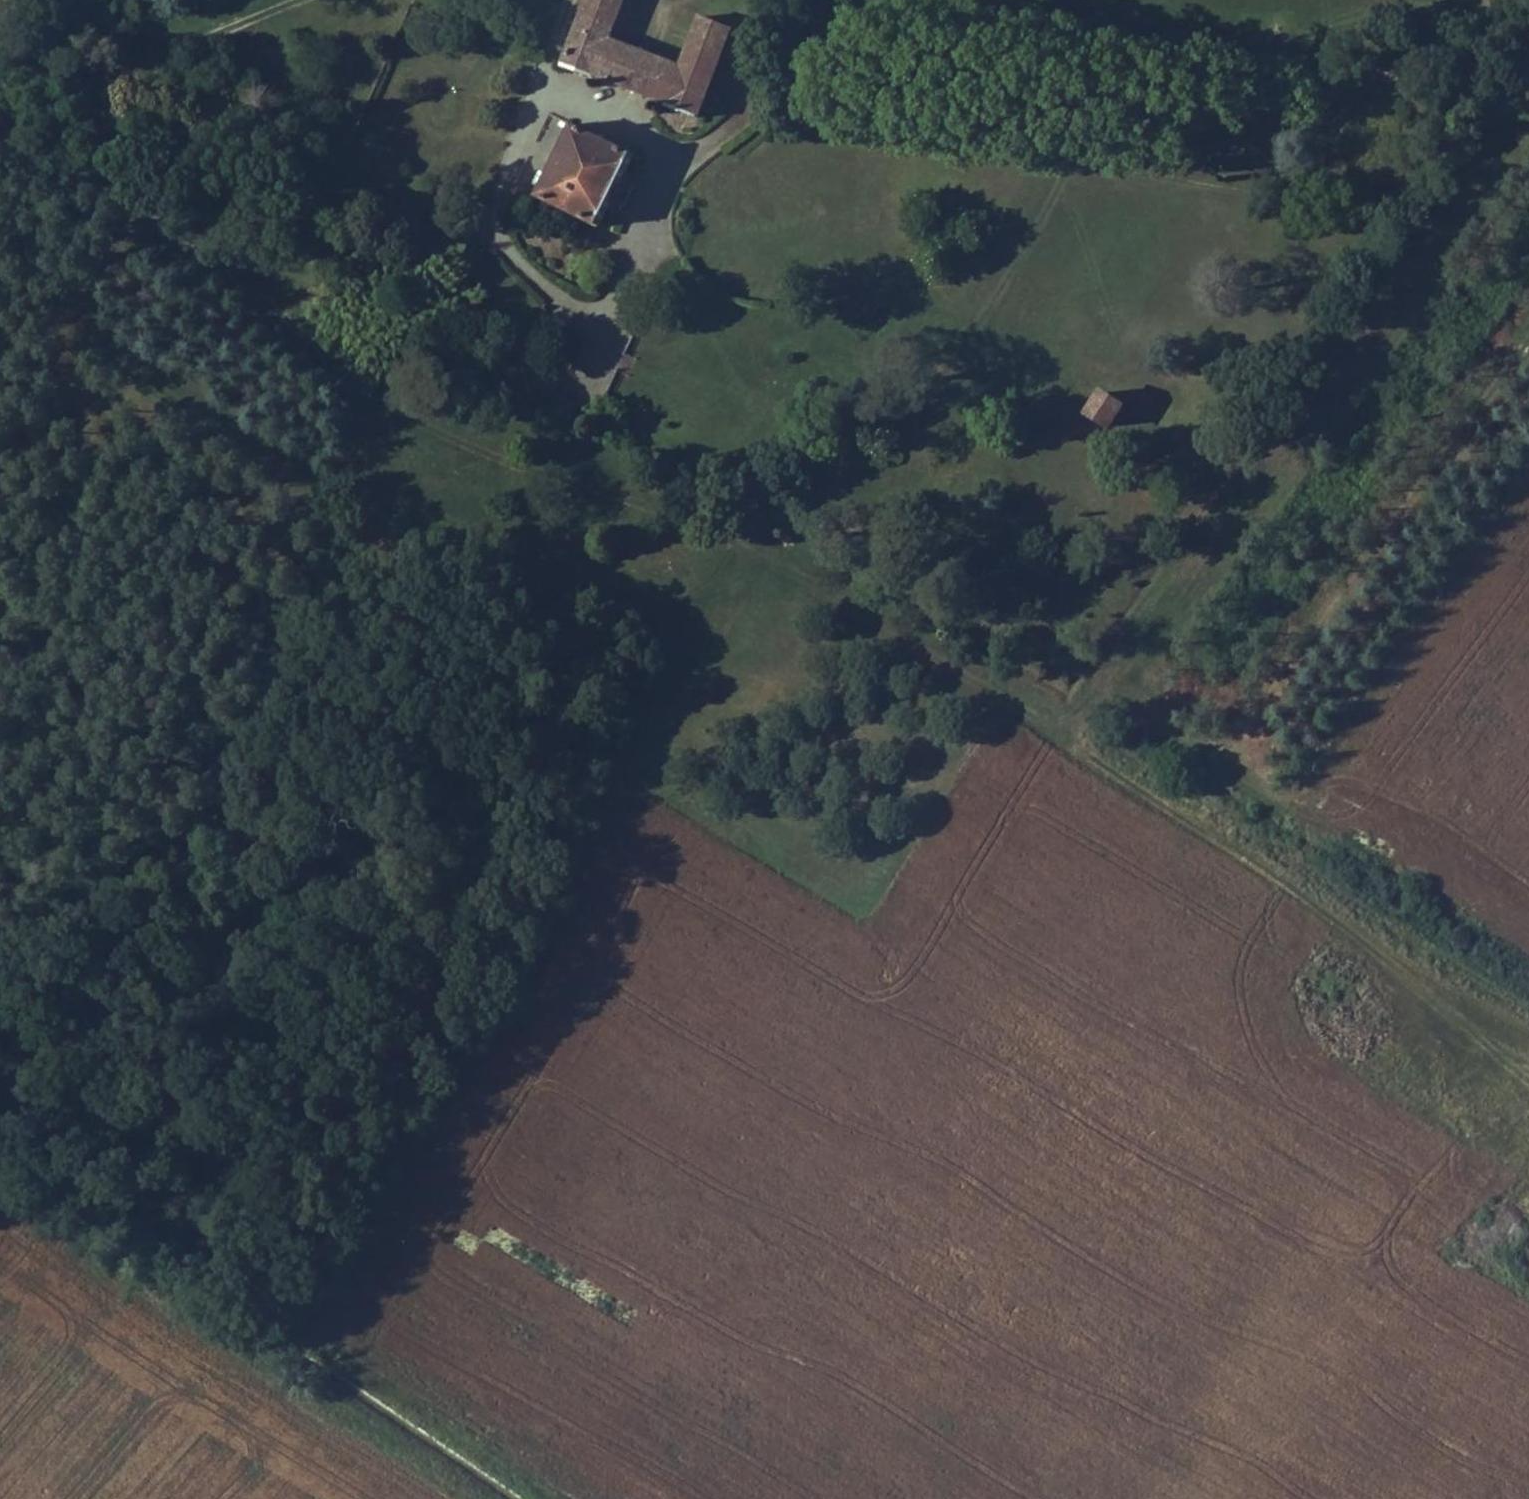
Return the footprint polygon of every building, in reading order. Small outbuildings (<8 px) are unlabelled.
[(740,34),(688,13),(668,64),(596,36),(609,0),(573,0),(548,64),(579,76),(580,74),(653,102),(653,104),(684,116),(708,53),(729,61),(740,34)] [(558,123),(524,194),(584,224),(596,199),(619,152),(558,123)] [(1097,426),(1111,405),(1090,392),(1077,413),(1097,426)]
